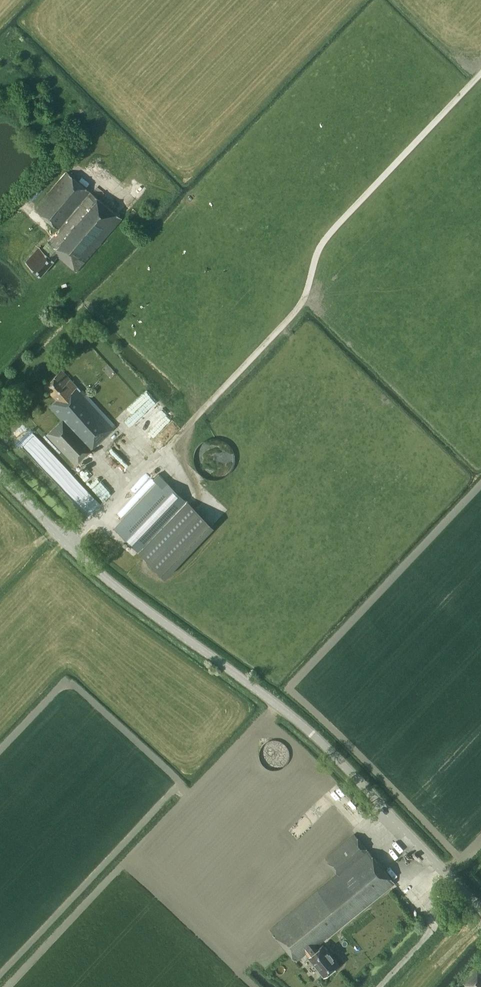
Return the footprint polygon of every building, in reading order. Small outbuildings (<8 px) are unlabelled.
[(65,170),(32,207),(56,228),(47,238),(50,240),(48,242),(47,241),(42,248),(39,245),(25,261),(39,273),(56,254),(74,270),(120,219),(65,170)] [(82,392),(81,393),(63,371),(44,387),(55,400),(48,406),(60,421),(45,434),(53,444),(73,467),(115,430),(82,392)] [(125,520),(116,530),(138,552),(165,577),(213,526),(164,479),(158,474),(153,479),(157,483),(123,518),(125,520)] [(314,947),(389,887),(394,883),(355,834),(324,859),(337,875),(269,929),(295,961),(305,953),(308,956),(306,956),(322,975),(336,963),(321,944),(316,949),(314,947)] [(479,970),(465,984),(468,986),(480,986),(480,972),(479,970)]
